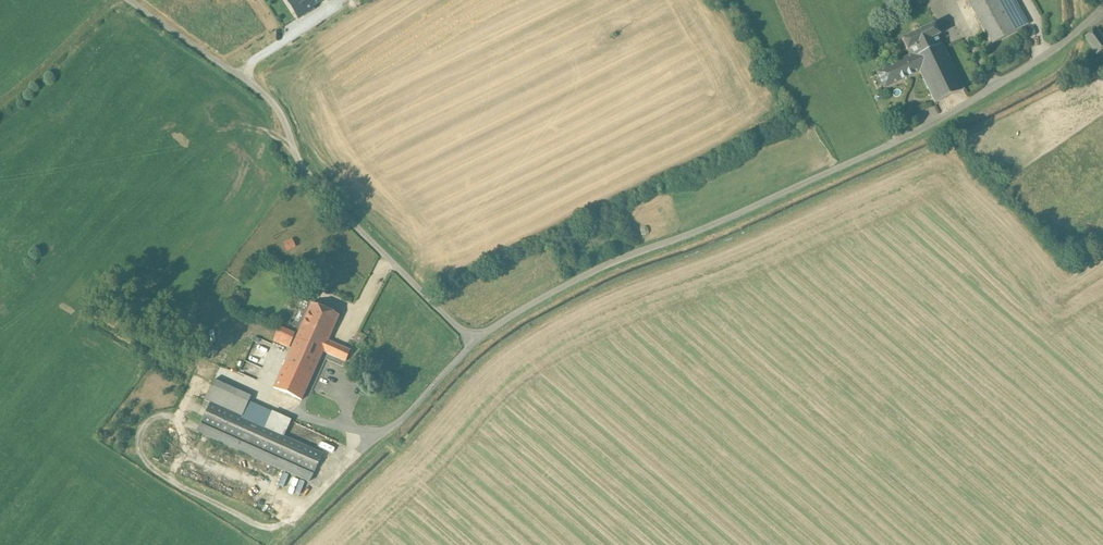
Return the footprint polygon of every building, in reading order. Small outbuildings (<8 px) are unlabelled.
[(287,0),(299,18),(307,13),(306,11),(323,0),(287,0)] [(999,0),(967,0),(992,45),(1016,32),(1008,17),(999,0)] [(1014,0),(999,0),(1008,17),(1019,10),(1014,0)] [(1019,10),(1008,17),(1016,32),(1028,25),(1019,10)] [(964,90),(937,36),(941,34),(935,24),(902,40),(908,51),(909,50),(911,55),(920,72),(936,104),(964,90)] [(1096,29),(1085,37),(1097,54),(1102,49),(1102,38),(1096,29)] [(911,55),(876,72),(885,89),(920,72),(911,55)] [(283,242),(286,250),(296,246),(292,238),(283,242)] [(318,290),(307,284),(304,291),(315,296),(318,290)] [(304,291),(303,291),(301,297),(312,302),(315,296),(304,291)] [(340,315),(312,303),(297,336),(296,340),(323,352),(328,341),(340,315)] [(276,340),(246,327),(232,358),(247,365),(247,364),(263,371),(273,346),(276,340)] [(297,336),(281,329),(276,340),(273,346),(290,353),(296,340),(297,336)] [(323,352),(296,340),(290,353),(274,389),(301,401),(323,352)] [(351,351),(328,341),(323,352),(346,362),(351,351)] [(251,409),(247,407),(251,397),(214,380),(205,400),(211,403),(197,432),(309,482),(324,453),(285,435),(266,427),(259,424),(263,414),(251,409)] [(266,427),(285,435),(293,418),(274,409),(266,427)]
